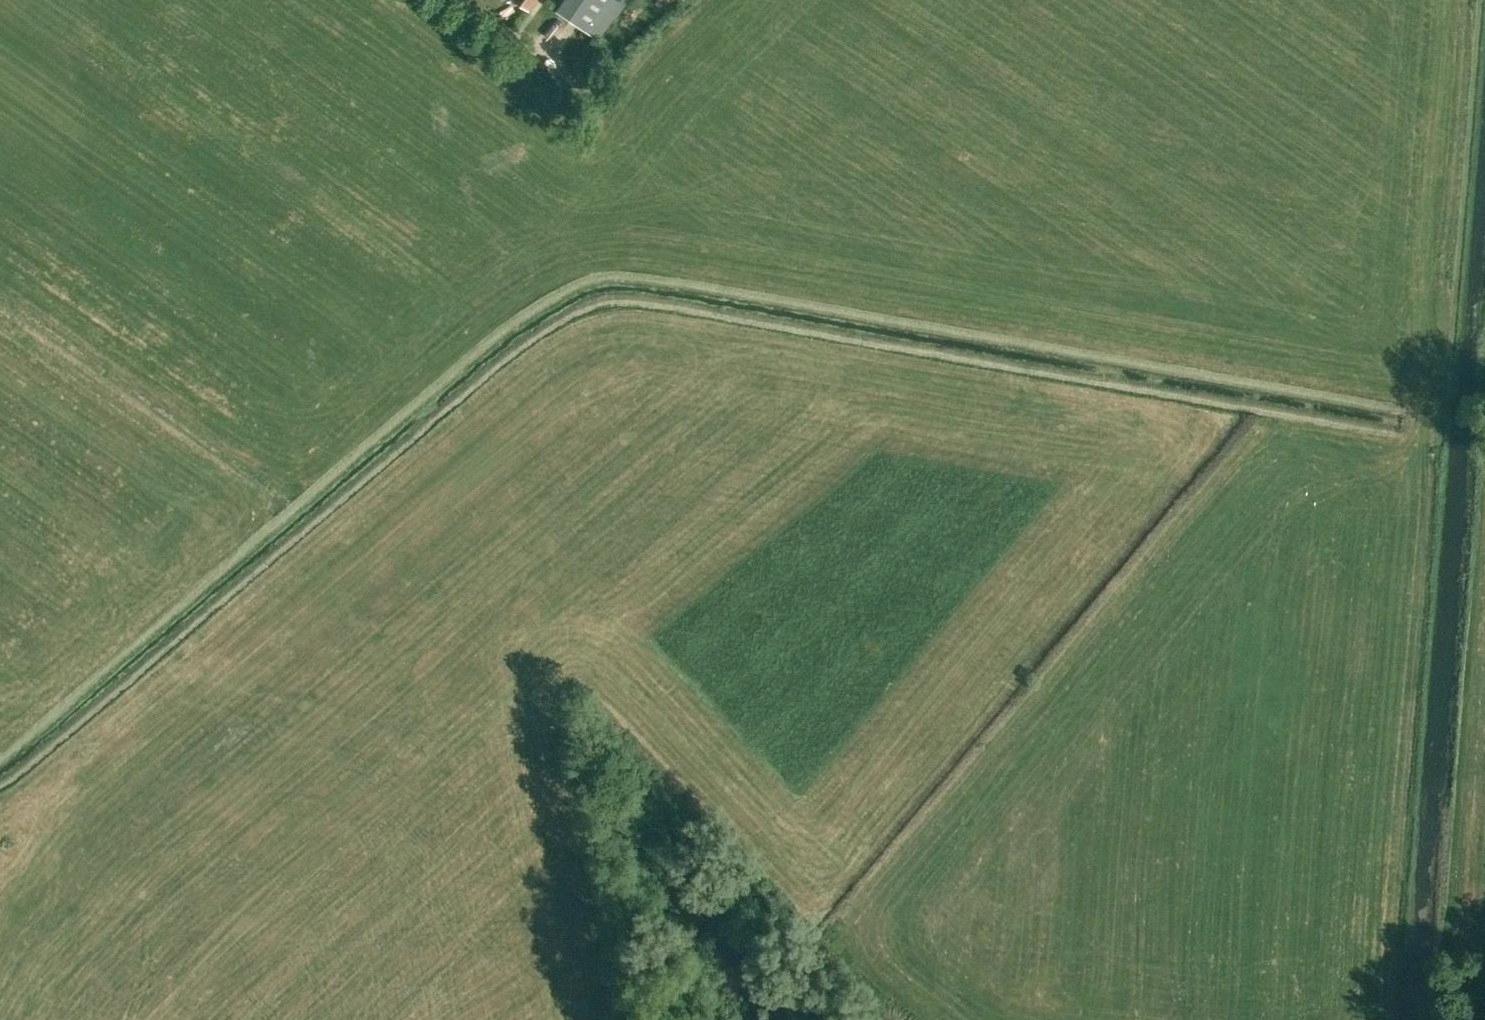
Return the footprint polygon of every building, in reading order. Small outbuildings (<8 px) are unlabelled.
[(529,10),(536,0),(515,0),(529,10)] [(599,40),(628,0),(563,0),(556,9),(599,40)]
